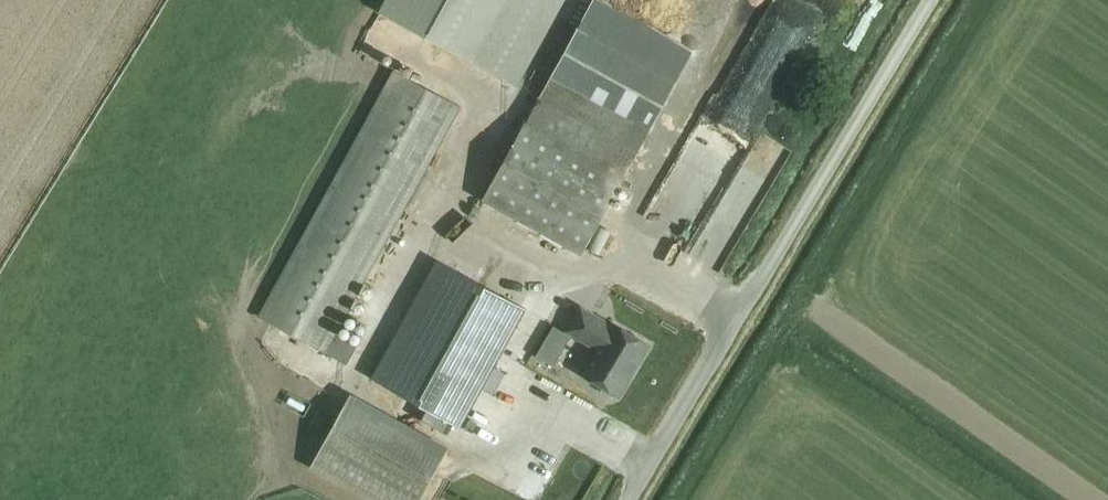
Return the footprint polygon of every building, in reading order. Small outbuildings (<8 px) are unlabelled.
[(378,10),(470,61),(504,0),(384,0),(378,10)] [(526,121),(624,175),(693,50),(601,0),(592,0),(526,121)] [(789,9),(784,6),(725,104),(758,123),(794,63),(797,65),(816,34),(799,24),(802,20),(788,11),(789,9)] [(347,363),(355,347),(335,336),(460,106),(392,69),(257,315),(347,363)] [(526,121),(483,199),(581,253),(624,175),(526,121)] [(747,185),(757,189),(754,195),(778,204),(800,148),(766,136),(747,185)] [(401,245),(369,312),(384,319),(383,321),(395,327),(428,258),(401,245)] [(460,425),(525,307),(435,258),(370,376),(460,425)] [(651,345),(608,321),(607,323),(578,307),(564,331),(594,348),(578,375),(603,389),(602,391),(603,394),(611,398),(614,397),(615,395),(621,398),(651,345)] [(551,364),(569,334),(552,325),(535,355),(551,364)] [(350,391),(308,465),(372,499),(419,499),(449,446),(350,391)] [(441,468),(459,475),(464,462),(446,455),(441,468)]
